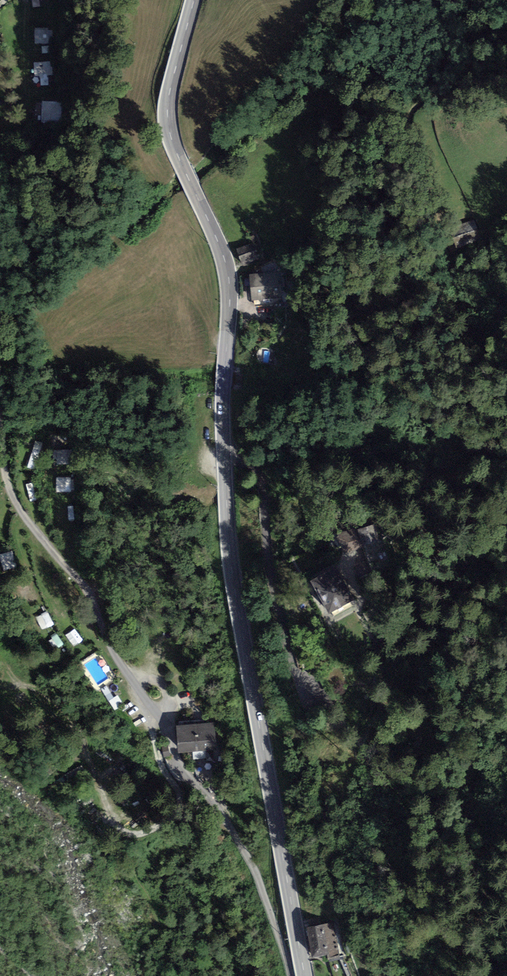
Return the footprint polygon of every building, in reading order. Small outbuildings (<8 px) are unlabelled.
[(36,26),(36,42),(51,42),(51,26),(36,26)] [(35,60),(36,75),(54,74),(53,59),(35,60)] [(59,119),(59,100),(44,100),(44,119),(59,119)] [(478,220),(452,225),(455,245),(482,241),(478,220)] [(255,242),(236,250),(242,265),(261,258),(255,242)] [(281,272),(250,274),(252,300),(283,298),(281,272)] [(72,462),(72,448),(57,448),(58,462),(72,462)] [(60,478),(60,490),(75,490),(76,478),(60,478)] [(376,522),(335,533),(344,551),(380,542),(376,522)] [(365,557),(363,547),(352,550),(359,576),(373,573),(369,556),(365,557)] [(2,553),(5,568),(17,565),(14,550),(2,553)] [(311,580),(329,613),(355,599),(337,566),(311,580)] [(29,601),(40,599),(38,589),(27,591),(29,601)] [(38,615),(44,628),(55,623),(49,610),(38,615)] [(214,723),(176,726),(178,754),(216,751),(214,723)] [(168,745),(161,746),(163,757),(169,756),(168,745)] [(306,927),(313,957),(327,955),(328,961),(340,958),(339,952),(332,922),(306,927)]
